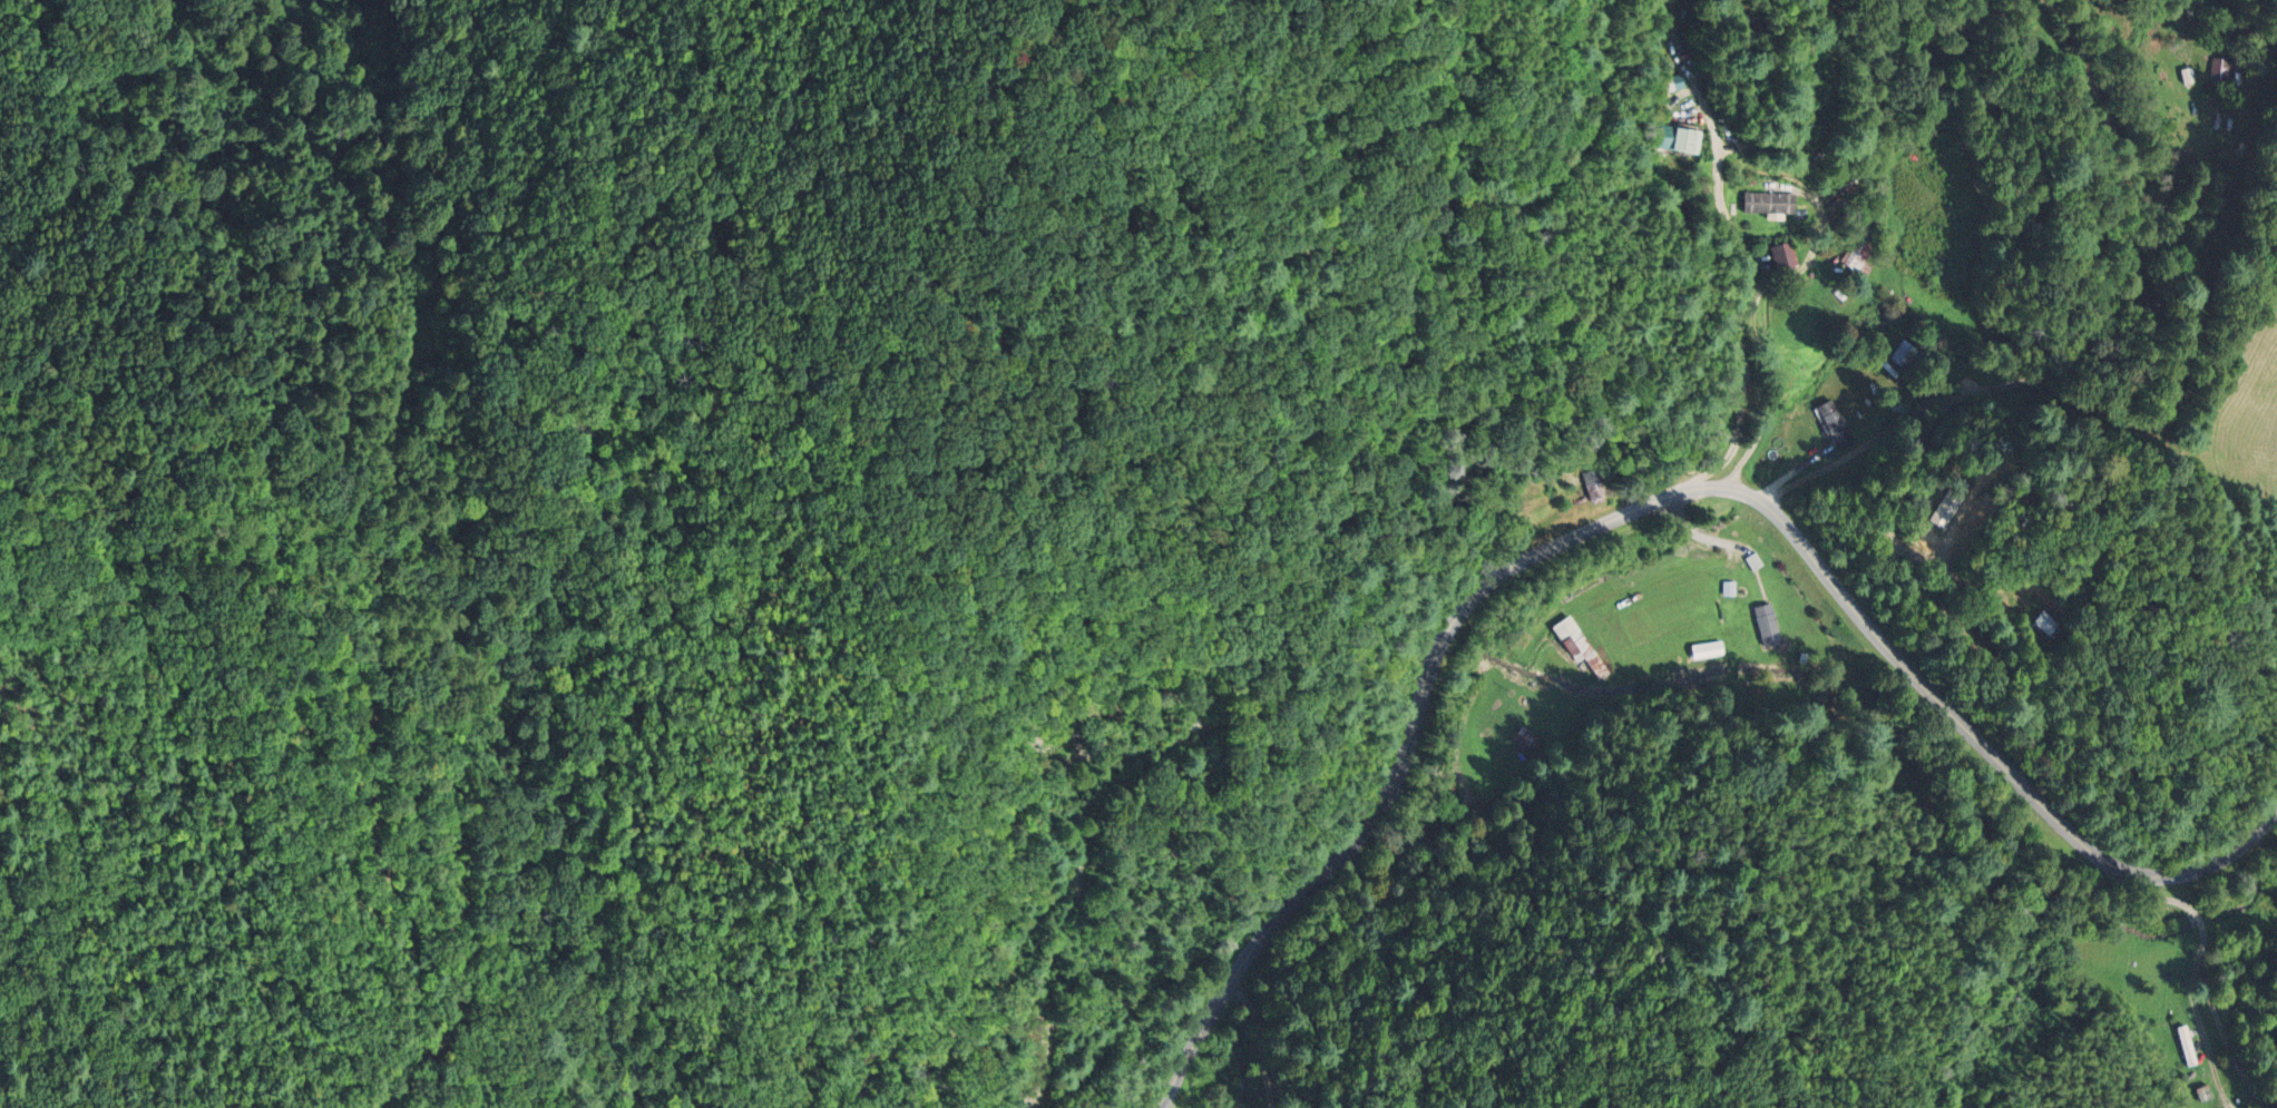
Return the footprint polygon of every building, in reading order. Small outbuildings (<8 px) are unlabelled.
[(1697,132),(1666,127),(1662,151),(1693,156),(1697,132)] [(1795,195),(1742,194),(1742,215),(1795,216),(1795,195)] [(1877,251),(1859,238),(1839,267),(1857,280),(1877,251)] [(1793,270),(1789,244),(1768,247),(1772,273),(1793,270)] [(1836,454),(1855,445),(1834,400),(1816,408),(1836,454)] [(1769,604),(1750,608),(1758,646),(1778,642),(1769,604)] [(2048,608),(2032,623),(2047,640),(2064,624),(2048,608)] [(1550,628),(1580,677),(1590,671),(1596,682),(1606,677),(1569,616),(1550,628)] [(1687,648),(1689,661),(1722,655),(1720,642),(1687,648)] [(1537,739),(1520,727),(1511,740),(1529,752),(1537,739)] [(2172,1029),(2183,1069),(2195,1065),(2184,1026),(2172,1029)]
